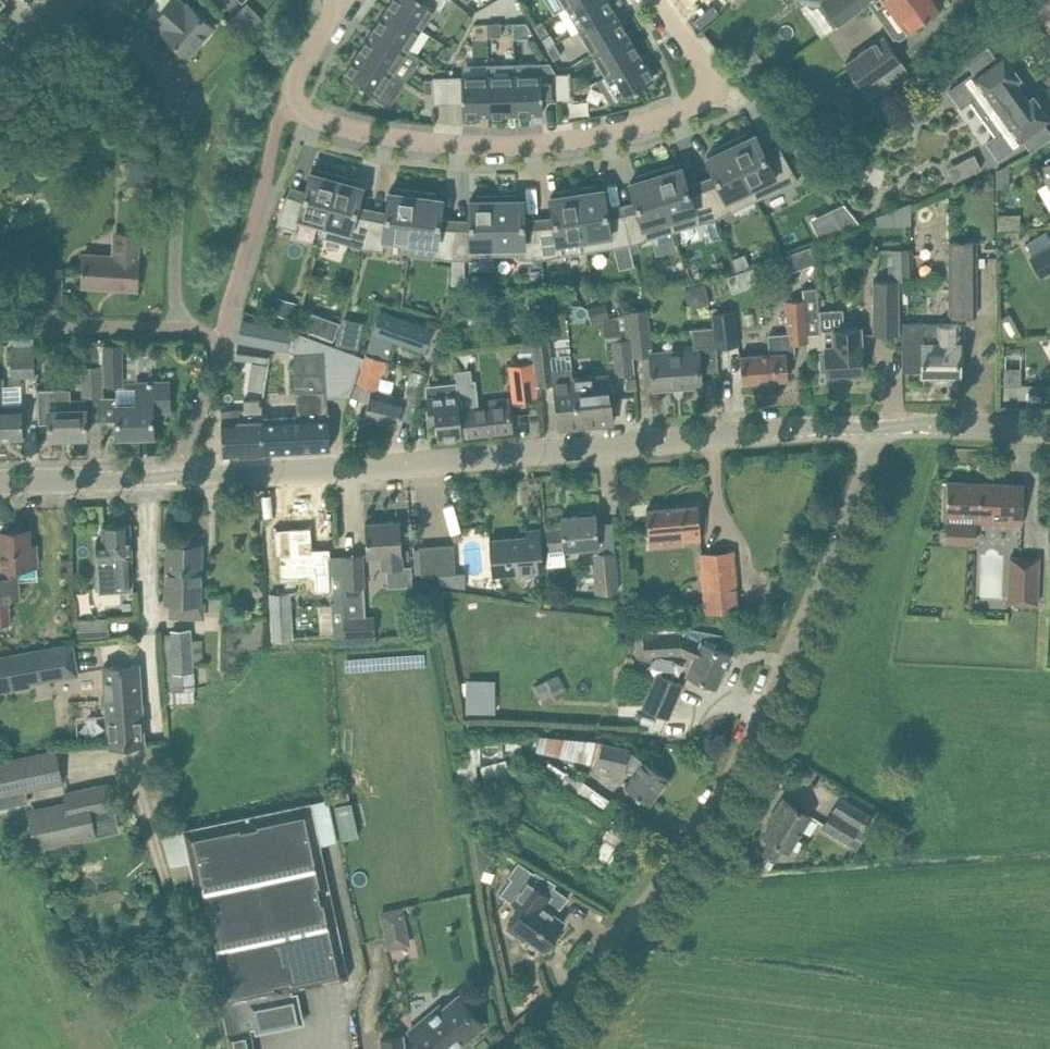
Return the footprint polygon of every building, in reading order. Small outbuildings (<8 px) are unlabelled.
[(162,30),(188,53),(213,24),(188,2),(185,4),(180,0),(170,0),(154,18),(164,28),(162,30)] [(229,19),(244,35),(262,14),(248,0),(229,19)] [(446,0),(392,0),(388,6),(421,27),(435,6),(440,9),(446,0)] [(580,29),(613,9),(608,0),(577,0),(566,6),(580,29)] [(837,23),(869,0),(821,0),(837,23)] [(876,9),(887,1),(886,0),(870,0),(876,9)] [(902,23),(904,27),(942,0),(886,0),(887,1),(876,9),(891,30),(902,23)] [(374,28),(406,49),(421,27),(388,6),(374,28)] [(613,9),(580,29),(593,51),(627,31),(613,9)] [(541,20),(534,25),(541,36),(548,32),(541,20)] [(496,35),(495,22),(487,23),(487,36),(496,35)] [(406,49),(374,28),(359,50),(392,71),(406,49)] [(147,80),(167,61),(137,30),(117,49),(147,80)] [(593,51),(606,74),(640,54),(627,31),(593,51)] [(901,58),(883,34),(845,62),(870,97),(888,84),(881,73),(901,58)] [(554,59),(561,54),(555,43),(547,47),(554,59)] [(441,56),(449,60),(455,48),(447,44),(441,56)] [(345,72),(377,94),(392,71),(359,50),(345,72)] [(653,77),(640,54),(606,74),(619,97),(653,77)] [(1016,79),(1020,77),(1003,54),(976,73),(975,71),(949,90),(961,106),(971,99),(983,116),(983,117),(1026,85),(1022,88),(1016,79)] [(514,62),(516,112),(543,112),(542,100),(557,99),(556,72),(549,61),(514,62)] [(488,63),(489,113),(516,112),(514,62),(488,63)] [(462,114),(489,113),(488,63),(487,63),(487,74),(447,75),(448,102),(462,102),(462,114)] [(570,72),(556,72),(557,99),(571,99),(571,89),(570,76),(570,72)] [(433,103),(448,102),(447,75),(433,76),(433,79),(433,92),(433,103)] [(570,76),(571,89),(580,89),(579,76),(570,76)] [(433,92),(433,79),(424,79),(424,92),(433,92)] [(1049,117),(1033,94),(1029,97),(1023,89),(1027,86),(1026,85),(983,117),(984,118),(984,117),(997,134),(987,141),(998,158),(1024,139),(1023,137),(1049,117)] [(939,105),(930,93),(917,102),(927,114),(939,105)] [(748,130),(729,139),(752,188),(775,177),(780,187),(798,178),(778,143),(766,149),(756,130),(749,133),(748,130)] [(701,179),(716,217),(733,209),(729,200),(752,188),(729,139),(710,147),(712,151),(704,154),(713,174),(701,179)] [(981,167),(974,153),(960,160),(967,174),(981,167)] [(129,160),(125,190),(152,193),(155,163),(129,160)] [(1038,166),(1049,187),(1049,160),(1038,166)] [(674,162),(654,168),(670,220),(695,212),(697,222),(716,217),(701,179),(689,184),(683,162),(675,165),(674,162)] [(1009,164),(996,170),(997,187),(1009,187),(1009,164)] [(302,200),(287,194),(277,223),(296,228),(300,216),(323,222),(320,235),(321,235),(338,174),(319,168),(318,173),(310,171),(302,200)] [(645,228),(670,220),(654,168),(634,174),(635,177),(627,179),(634,201),(621,203),(631,243),(648,238),(645,228)] [(321,235),(364,247),(370,217),(354,214),(362,185),(355,183),(357,179),(338,174),(321,235)] [(630,243),(623,214),(608,217),(603,187),(596,189),(595,184),(576,187),(586,250),(630,243)] [(416,190),(397,187),(396,191),(389,190),(385,220),(370,217),(364,247),(383,249),(385,237),(410,240),(416,190)] [(542,257),(586,250),(576,187),(557,190),(558,195),(550,196),(555,225),(539,227),(542,257)] [(433,256),(452,258),(454,228),(439,227),(442,197),(435,196),(436,192),(416,190),(410,240),(435,243),(433,256)] [(497,254),(496,194),(477,194),(477,199),(469,199),(470,229),(454,228),(452,258),(472,258),(471,254),(497,254)] [(523,257),(542,257),(539,227),(524,228),(523,198),(516,198),(516,194),(496,194),(497,254),(523,253),(523,257)] [(911,201),(893,208),(893,224),(911,224),(911,201)] [(843,202),(822,212),(832,231),(859,220),(843,202)] [(1047,230),(1023,244),(1040,275),(1049,270),(1049,235),(1047,230)] [(115,255),(84,253),(82,284),(137,288),(139,234),(116,233),(115,255)] [(976,240),(950,240),(950,315),(975,315),(976,240)] [(806,246),(788,252),(794,268),(812,262),(806,246)] [(901,248),(891,248),(891,266),(902,266),(901,248)] [(902,266),(902,277),(913,276),(913,248),(901,248),(902,266)] [(744,252),(732,257),(736,268),(748,264),(744,252)] [(38,303),(65,303),(64,264),(37,265),(38,303)] [(874,279),(874,334),(898,334),(898,279),(874,279)] [(787,299),(789,332),(768,333),(769,353),(740,355),(742,380),(788,377),(787,356),(795,355),(794,342),(808,342),(808,343),(808,342),(807,333),(821,332),(821,329),(817,286),(802,287),(803,298),(787,299)] [(276,297),(272,311),(291,317),(295,303),(276,297)] [(633,356),(650,354),(653,387),(701,384),(700,371),(718,369),(716,347),(714,326),(692,327),(694,349),(652,352),(648,307),(626,309),(626,312),(633,356)] [(310,309),(303,331),(356,346),(362,324),(310,309)] [(358,346),(365,348),(387,355),(392,340),(425,351),(432,327),(379,309),(372,331),(364,328),(358,346)] [(714,326),(716,347),(738,345),(734,310),(712,313),(714,326)] [(634,371),(633,356),(626,312),(621,312),(624,338),(613,338),(615,373),(634,371)] [(295,329),(271,325),(242,319),(238,339),(269,345),(290,349),(294,352),(298,415),(262,417),(264,452),(330,448),(327,397),(352,396),(363,355),(295,329)] [(959,323),(902,323),(902,371),(922,370),(923,373),(960,373),(960,342),(959,342),(959,323)] [(531,325),(533,345),(525,346),(526,350),(508,352),(513,400),(537,398),(535,385),(540,385),(534,324),(531,325)] [(556,383),(560,427),(586,424),(582,377),(573,378),(573,369),(571,369),(570,354),(551,356),(549,337),(541,338),(540,324),(534,324),(540,385),(556,383)] [(863,372),(860,326),(824,329),(824,332),(825,346),(825,351),(820,351),(821,370),(827,370),(827,375),(830,374),(830,380),(846,378),(845,373),(863,372)] [(821,332),(807,333),(808,342),(808,343),(808,347),(825,346),(824,332),(824,329),(821,329),(821,332)] [(264,377),(269,345),(238,339),(235,357),(253,360),(250,375),(264,377)] [(120,344),(105,344),(106,384),(122,383),(120,344)] [(34,346),(10,347),(11,375),(35,374),(34,346)] [(386,359),(387,355),(365,348),(364,352),(363,355),(352,396),(368,400),(364,417),(397,426),(399,417),(413,420),(425,373),(411,369),(403,397),(377,389),(382,372),(393,375),(396,366),(389,364),(391,360),(386,359)] [(84,366),(85,395),(101,394),(100,365),(84,366)] [(1003,366),(1003,384),(1020,384),(1020,366),(1003,366)] [(586,424),(613,422),(608,374),(582,377),(586,424)] [(24,436),(23,405),(3,405),(2,378),(0,378),(0,437),(24,436)] [(509,401),(478,404),(475,379),(456,381),(464,436),(512,430),(509,401)] [(170,409),(169,380),(137,381),(137,403),(117,403),(117,434),(120,434),(120,439),(136,438),(136,433),(154,433),(153,405),(168,405),(169,409),(170,409)] [(464,436),(456,381),(425,384),(429,421),(435,420),(438,439),(464,436)] [(50,436),(87,435),(86,407),(85,407),(85,398),(70,399),(70,394),(65,389),(38,390),(39,422),(49,422),(50,436)] [(223,454),(264,452),(262,417),(262,398),(244,399),(244,408),(221,409),(223,454)] [(948,480),(946,513),(974,514),(974,520),(1022,522),(1024,483),(948,480)] [(698,503),(646,508),(648,530),(649,537),(683,534),(683,539),(701,537),(698,503)] [(546,528),(548,548),(564,546),(564,547),(599,543),(596,513),(561,516),(562,527),(546,528)] [(387,566),(402,565),(400,520),(365,522),(367,555),(386,554),(387,566)] [(96,540),(97,559),(98,559),(99,579),(117,578),(118,599),(133,598),(130,522),(102,524),(103,539),(96,540)] [(311,525),(274,527),(278,591),(269,592),(272,639),(293,637),(290,591),(295,591),(293,559),(313,558),(311,525)] [(3,575),(0,575),(0,623),(11,622),(9,595),(20,594),(19,565),(37,564),(36,544),(30,545),(29,528),(0,530),(3,575)] [(534,535),(489,539),(492,573),(543,569),(540,528),(533,529),(534,535)] [(201,544),(168,543),(167,601),(171,601),(171,615),(203,616),(203,600),(199,600),(201,544)] [(454,543),(419,545),(421,574),(439,573),(440,583),(466,587),(466,571),(456,572),(454,543)] [(318,571),(333,570),(332,556),(332,549),(317,550),(318,571)] [(733,550),(701,553),(704,589),(736,587),(733,550)] [(613,551),(591,554),(595,592),(618,590),(613,551)] [(362,554),(342,555),(344,587),(346,615),(363,615),(362,586),(364,586),(362,554)] [(334,587),(344,587),(342,555),(332,556),(333,570),(334,587)] [(1010,556),(1009,602),(1037,603),(1039,557),(1010,556)] [(345,636),(375,635),(374,614),(363,615),(346,615),(344,616),(345,636)] [(108,616),(77,619),(79,638),(110,635),(108,616)] [(688,672),(716,684),(717,680),(721,682),(727,668),(723,667),(730,652),(717,647),(723,634),(724,634),(724,633),(685,624),(682,632),(680,631),(644,633),(645,653),(680,651),(694,658),(688,672)] [(171,632),(161,632),(167,702),(191,700),(190,688),(195,688),(193,662),(194,662),(192,638),(191,627),(171,629),(171,632)] [(0,656),(0,690),(31,685),(31,682),(52,679),(47,649),(0,656)] [(139,662),(104,665),(109,745),(122,744),(145,743),(139,662)] [(567,692),(558,673),(534,685),(543,703),(567,692)] [(654,673),(641,705),(669,716),(682,684),(654,673)] [(602,741),(597,762),(635,771),(626,785),(649,802),(668,775),(644,759),(629,750),(630,748),(602,741)] [(26,789),(63,781),(56,749),(0,761),(0,807),(29,801),(26,789)] [(67,800),(28,808),(36,847),(74,840),(96,835),(90,812),(114,807),(109,782),(65,791),(67,800)] [(860,826),(868,812),(841,795),(823,826),(857,846),(867,830),(860,826)] [(763,853),(774,860),(783,846),(789,849),(810,814),(783,797),(772,813),(776,815),(765,834),(772,839),(763,853)] [(183,829),(162,834),(174,880),(193,877),(220,1004),(227,1031),(250,1026),(255,1025),(256,1034),(305,1023),(298,987),(324,982),(323,977),(340,973),(341,978),(349,976),(344,950),(312,800),(204,824),(183,828),(183,829)] [(351,800),(335,804),(342,839),(359,835),(351,800)] [(511,877),(500,892),(510,899),(521,907),(507,926),(525,939),(527,936),(544,949),(547,945),(550,945),(556,938),(554,935),(564,921),(565,920),(543,905),(548,898),(560,907),(568,896),(554,885),(555,883),(556,881),(535,869),(534,871),(518,860),(508,874),(511,877)] [(387,956),(414,950),(404,903),(377,910),(387,956)] [(104,969),(93,969),(93,981),(104,981),(104,969)] [(409,1030),(426,1048),(447,1048),(462,1036),(465,1040),(484,1024),(459,994),(442,1008),(439,1005),(409,1030)] [(227,1031),(230,1048),(255,1048),(250,1026),(227,1031)] [(382,1048),(404,1048),(402,1035),(381,1038),(382,1048)]
